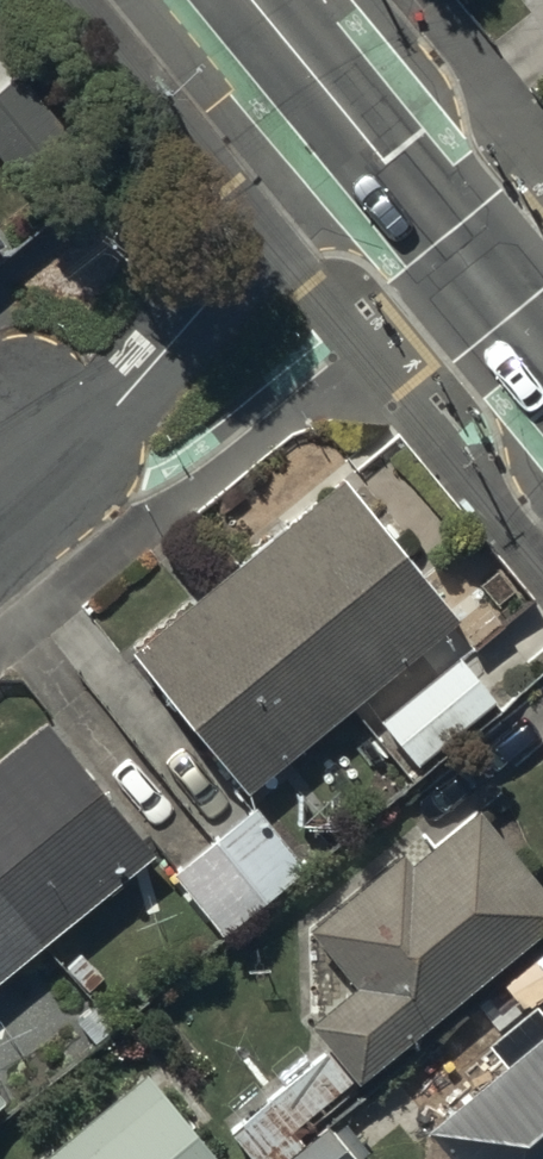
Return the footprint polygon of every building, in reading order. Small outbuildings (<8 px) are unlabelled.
[(16,74),(0,87),(0,156),(32,193),(81,152),(16,74)] [(235,563),(350,704),(455,619),(341,478),(235,563)] [(350,704),(235,563),(128,650),(244,791),(350,704)] [(492,699),(457,656),(380,720),(415,762),(492,699)] [(0,752),(0,889),(43,941),(151,851),(40,718),(0,752)] [(302,866),(251,805),(211,838),(261,899),(302,866)] [(398,851),(306,927),(354,985),(308,1022),(356,1080),(542,926),(542,890),(474,806),(406,862),(398,851)] [(261,899),(211,838),(169,872),(219,934),(261,899)] [(0,889),(0,976),(43,941),(0,889)] [(420,1130),(445,1158),(542,1158),(542,1015),(531,1001),(482,1042),(499,1063),(420,1130)] [(144,1072),(39,1158),(217,1158),(144,1072)] [(331,1124),(289,1158),(361,1158),(331,1124)]
